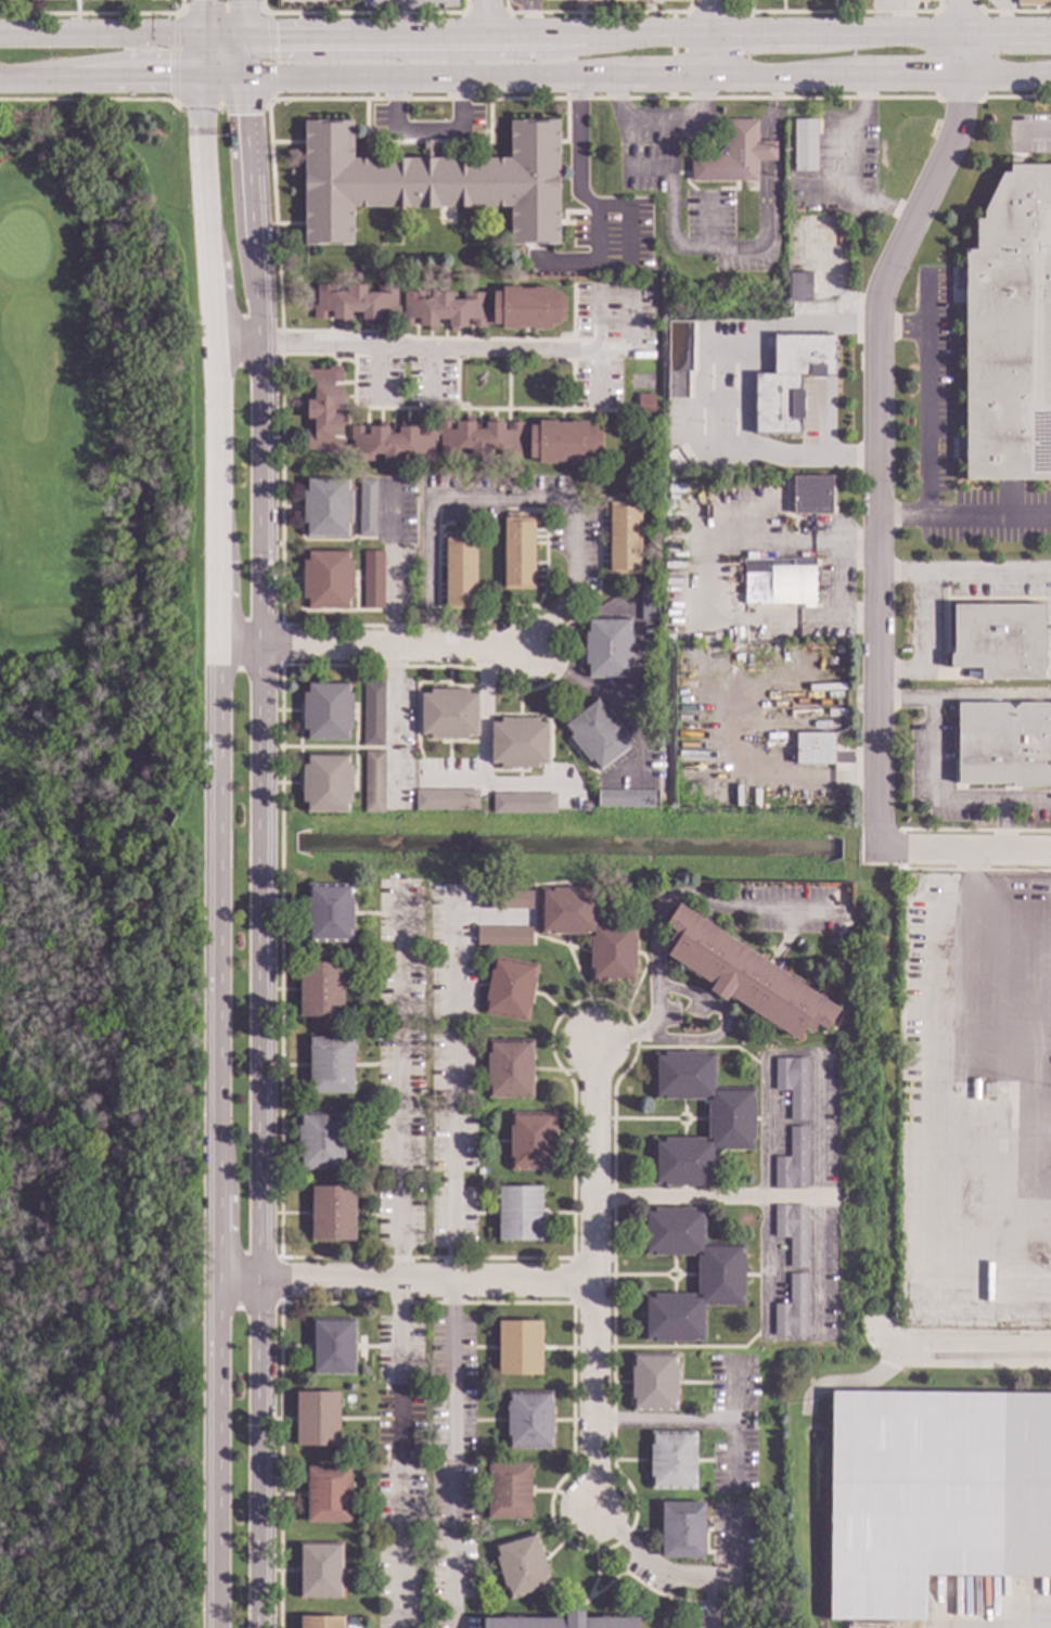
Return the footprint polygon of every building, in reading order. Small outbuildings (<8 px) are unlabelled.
[(757,182),(690,182),(690,156),(714,156),(726,143),(726,119),(757,119),(757,182)] [(559,245),(510,245),(510,207),(353,207),(353,245),(304,245),(304,121),(353,121),(353,158),(510,158),(509,120),(559,120),(559,245)] [(816,172),(793,171),(793,120),(817,120),(816,172)] [(432,152),(423,152),(422,141),(432,141),(432,152)] [(1021,165),(1050,165),(1050,480),(965,480),(965,458),(954,458),(954,439),(965,439),(964,287),(953,287),(953,269),(964,269),(964,249),(975,249),(975,219),(983,219),(983,211),(1002,172),(1010,172),(1010,157),(1021,157),(1021,165)] [(811,302),(789,302),(789,273),(811,273),(811,302)] [(551,292),(560,293),(560,325),(550,325),(550,331),(533,331),(533,329),(520,329),(520,330),(500,330),(500,325),(487,325),(486,329),(473,328),(473,320),(467,320),(467,328),(458,328),(458,333),(449,333),(450,324),(436,323),(436,333),(427,333),(427,328),(419,328),(419,318),(416,318),(415,322),(412,322),(412,326),(401,326),(401,321),(386,321),(386,317),(385,317),(385,312),(381,312),(381,320),(372,320),(372,326),(361,326),(361,318),(349,317),(349,325),(341,325),(341,320),(332,320),(332,311),(329,311),(329,320),(312,320),(313,306),(317,306),(317,285),(336,285),(336,292),(347,293),(347,285),(367,286),(366,293),(376,293),(377,286),(397,286),(397,307),(400,307),(400,312),(402,312),(403,292),(423,292),(423,299),(434,299),(434,292),(453,292),(452,299),(463,300),(463,293),(484,293),(483,313),(491,313),(492,292),(501,292),(501,287),(520,287),(520,289),(533,290),(533,287),(551,287),(551,292)] [(837,358),(834,358),(834,387),(774,387),(774,335),(837,335),(837,358)] [(342,384),(335,384),(335,386),(343,386),(342,395),(347,395),(347,406),(334,406),(334,415),(342,415),(342,435),(334,435),(334,441),(343,441),(343,446),(354,446),(354,440),(349,440),(349,427),(363,427),(363,433),(369,433),(369,426),(379,426),(379,422),(388,422),(388,434),(398,434),(398,422),(409,422),(409,426),(419,426),(419,434),(423,435),(423,427),(437,427),(437,421),(449,422),(449,428),(456,428),(456,421),(464,422),(464,416),(475,416),(475,428),(485,430),(486,416),(496,416),(496,421),(505,421),(504,428),(510,430),(510,422),(524,422),(524,425),(538,425),(538,421),(555,421),(555,423),(568,423),(568,421),(588,422),(588,426),(597,426),(597,460),(588,460),(588,465),(569,464),(569,463),(555,462),(555,464),(538,464),(538,459),(528,459),(528,437),(520,436),(520,458),(499,458),(499,450),(490,450),(490,457),(470,457),(471,449),(460,449),(460,457),(439,457),(439,436),(436,436),(436,443),(434,443),(433,462),(413,462),(413,454),(402,454),(402,462),(384,462),(384,454),(373,454),(372,462),(353,462),(353,454),(326,454),(326,451),(305,450),(306,431),(313,431),(313,420),(306,420),(306,400),(315,400),(315,390),(306,390),(307,369),(328,370),(328,367),(343,367),(342,384)] [(684,383),(676,383),(676,374),(684,374),(684,383)] [(654,412),(638,412),(637,394),(654,394),(654,412)] [(836,508),(831,508),(831,515),(793,515),(793,476),(836,476),(836,508)] [(347,491),(351,491),(351,524),(347,524),(347,537),(307,537),(307,524),(302,524),(303,491),(307,491),(307,478),(347,479),(347,491)] [(375,537),(358,537),(359,480),(376,480),(375,537)] [(684,495),(667,495),(667,484),(684,484),(684,495)] [(633,499),(640,499),(640,575),(610,574),(610,510),(604,510),(605,499),(618,499),(618,497),(635,497),(633,499)] [(525,514),(539,514),(539,528),(536,528),(535,590),(503,590),(505,513),(509,513),(509,512),(525,512),(525,514)] [(471,535),(474,535),(475,610),(446,611),(445,547),(441,547),(441,535),(454,535),(454,534),(471,533),(471,535)] [(347,561),(354,562),(353,599),(347,599),(347,608),(307,608),(307,599),(303,599),(303,561),(308,561),(308,552),(347,552),(347,561)] [(383,610),(363,610),(363,552),(383,552),(383,610)] [(815,610),(804,610),(804,605),(742,605),(743,559),(815,560),(815,610)] [(657,621),(640,621),(640,590),(657,590),(657,621)] [(1043,680),(980,680),(980,668),(949,668),(949,655),(953,653),(953,605),(1043,604),(1043,680)] [(628,632),(632,632),(631,665),(628,665),(628,678),(588,677),(589,665),(584,665),(584,632),(588,632),(588,619),(629,620),(628,632)] [(347,694),(353,694),(351,731),(347,731),(347,741),(307,741),(307,731),(303,731),(303,693),(307,693),(308,683),(347,684),(347,694)] [(383,746),(362,745),(363,683),(384,683),(383,746)] [(467,694),(477,694),(477,735),(467,735),(467,740),(430,740),(430,735),(421,735),(421,694),(431,694),(431,689),(467,689),(467,694)] [(604,710),(607,707),(627,732),(624,735),(631,745),(600,770),(591,760),(588,762),(568,738),(572,735),(564,726),(597,700),(604,710)] [(1047,704),(1050,708),(1050,786),(1012,786),(1012,783),(958,783),(958,704),(1007,704),(1012,709),(1018,704),(1047,704)] [(537,723),(547,723),(547,764),(538,764),(538,769),(500,769),(500,764),(491,764),(491,723),(500,723),(501,718),(537,718),(537,723)] [(834,765),(795,765),(795,733),(834,733),(834,765)] [(384,813),(363,813),(364,752),(385,752),(384,813)] [(347,766),(353,766),(353,803),(347,803),(347,812),(307,812),(307,803),(302,803),(303,765),(307,765),(307,756),(347,757),(347,766)] [(657,808),(598,807),(599,789),(657,790),(657,808)] [(477,811),(414,810),(415,790),(477,791),(477,811)] [(555,815),(492,813),(492,793),(555,794),(555,815)] [(590,812),(581,811),(581,803),(590,803),(590,812)] [(354,943),(307,944),(307,885),(354,884),(354,943)] [(595,926),(637,926),(636,983),(590,982),(590,935),(539,935),(539,888),(595,889),(595,926)] [(531,909),(477,908),(477,890),(531,892),(531,909)] [(839,1010),(826,1030),(817,1024),(810,1034),(805,1029),(797,1041),(729,996),(726,1001),(709,991),(714,986),(667,956),(675,944),(669,940),(675,931),(666,925),(679,905),(839,1010)] [(531,946),(476,946),(476,927),(492,927),(531,927),(531,946)] [(538,965),(527,1023),(483,1014),(492,958),(538,965)] [(343,1016),(299,1016),(300,963),(344,963),(343,1016)] [(354,1094),(309,1094),(309,1038),(354,1038),(354,1094)] [(533,1098),(487,1099),(487,1040),(533,1040),(533,1098)] [(715,1088),(754,1088),(754,1151),(715,1151),(715,1185),(653,1185),(653,1139),(707,1140),(707,1100),(653,1100),(653,1053),(715,1053),(715,1088)] [(807,1120),(789,1120),(790,1090),(774,1090),(774,1059),(807,1059),(807,1120)] [(994,1097),(983,1097),(984,1084),(994,1084),(994,1097)] [(344,1171),(298,1170),(299,1113),(345,1114),(344,1171)] [(555,1171),(510,1171),(509,1113),(555,1113),(555,1171)] [(807,1190),(773,1190),(773,1157),(790,1157),(790,1127),(806,1127),(807,1190)] [(355,1241),(311,1241),(311,1187),(355,1187),(355,1241)] [(542,1242),(498,1242),(498,1187),(542,1188),(542,1242)] [(806,1268),(789,1268),(789,1238),(773,1238),(773,1206),(806,1206),(806,1268)] [(704,1244),(744,1244),(744,1306),(705,1306),(705,1342),(642,1342),(642,1295),(696,1295),(696,1256),(642,1256),(643,1209),(705,1209),(704,1244)] [(806,1336),(773,1336),(773,1304),(789,1305),(789,1274),(807,1274),(806,1336)] [(353,1373),(312,1373),(312,1321),(353,1321),(353,1373)] [(541,1375),(498,1375),(498,1321),(541,1321),(541,1375)] [(677,1411),(631,1411),(631,1354),(677,1354),(677,1411)] [(339,1447),(296,1446),(296,1392),(339,1393),(339,1447)] [(552,1449),(507,1449),(508,1392),(553,1392),(552,1449)] [(832,1392),(1050,1394),(1050,1577),(927,1576),(925,1621),(829,1621),(832,1392)] [(695,1490),(650,1490),(650,1432),(695,1432),(695,1490)] [(531,1520),(487,1520),(487,1464),(531,1464),(531,1520)] [(350,1523),(307,1524),(307,1467),(350,1467),(350,1523)] [(704,1559),(661,1559),(662,1503),(705,1503),(704,1559)] [(552,1588),(508,1601),(492,1544),(537,1533),(552,1588)] [(339,1597),(300,1597),(300,1546),(339,1546),(339,1597)] [(639,1618),(639,1627),(482,1627),(482,1618),(566,1618),(566,1612),(584,1612),(584,1618),(639,1618)] [(343,1617),(343,1627),(300,1627),(300,1617),(343,1617)]
